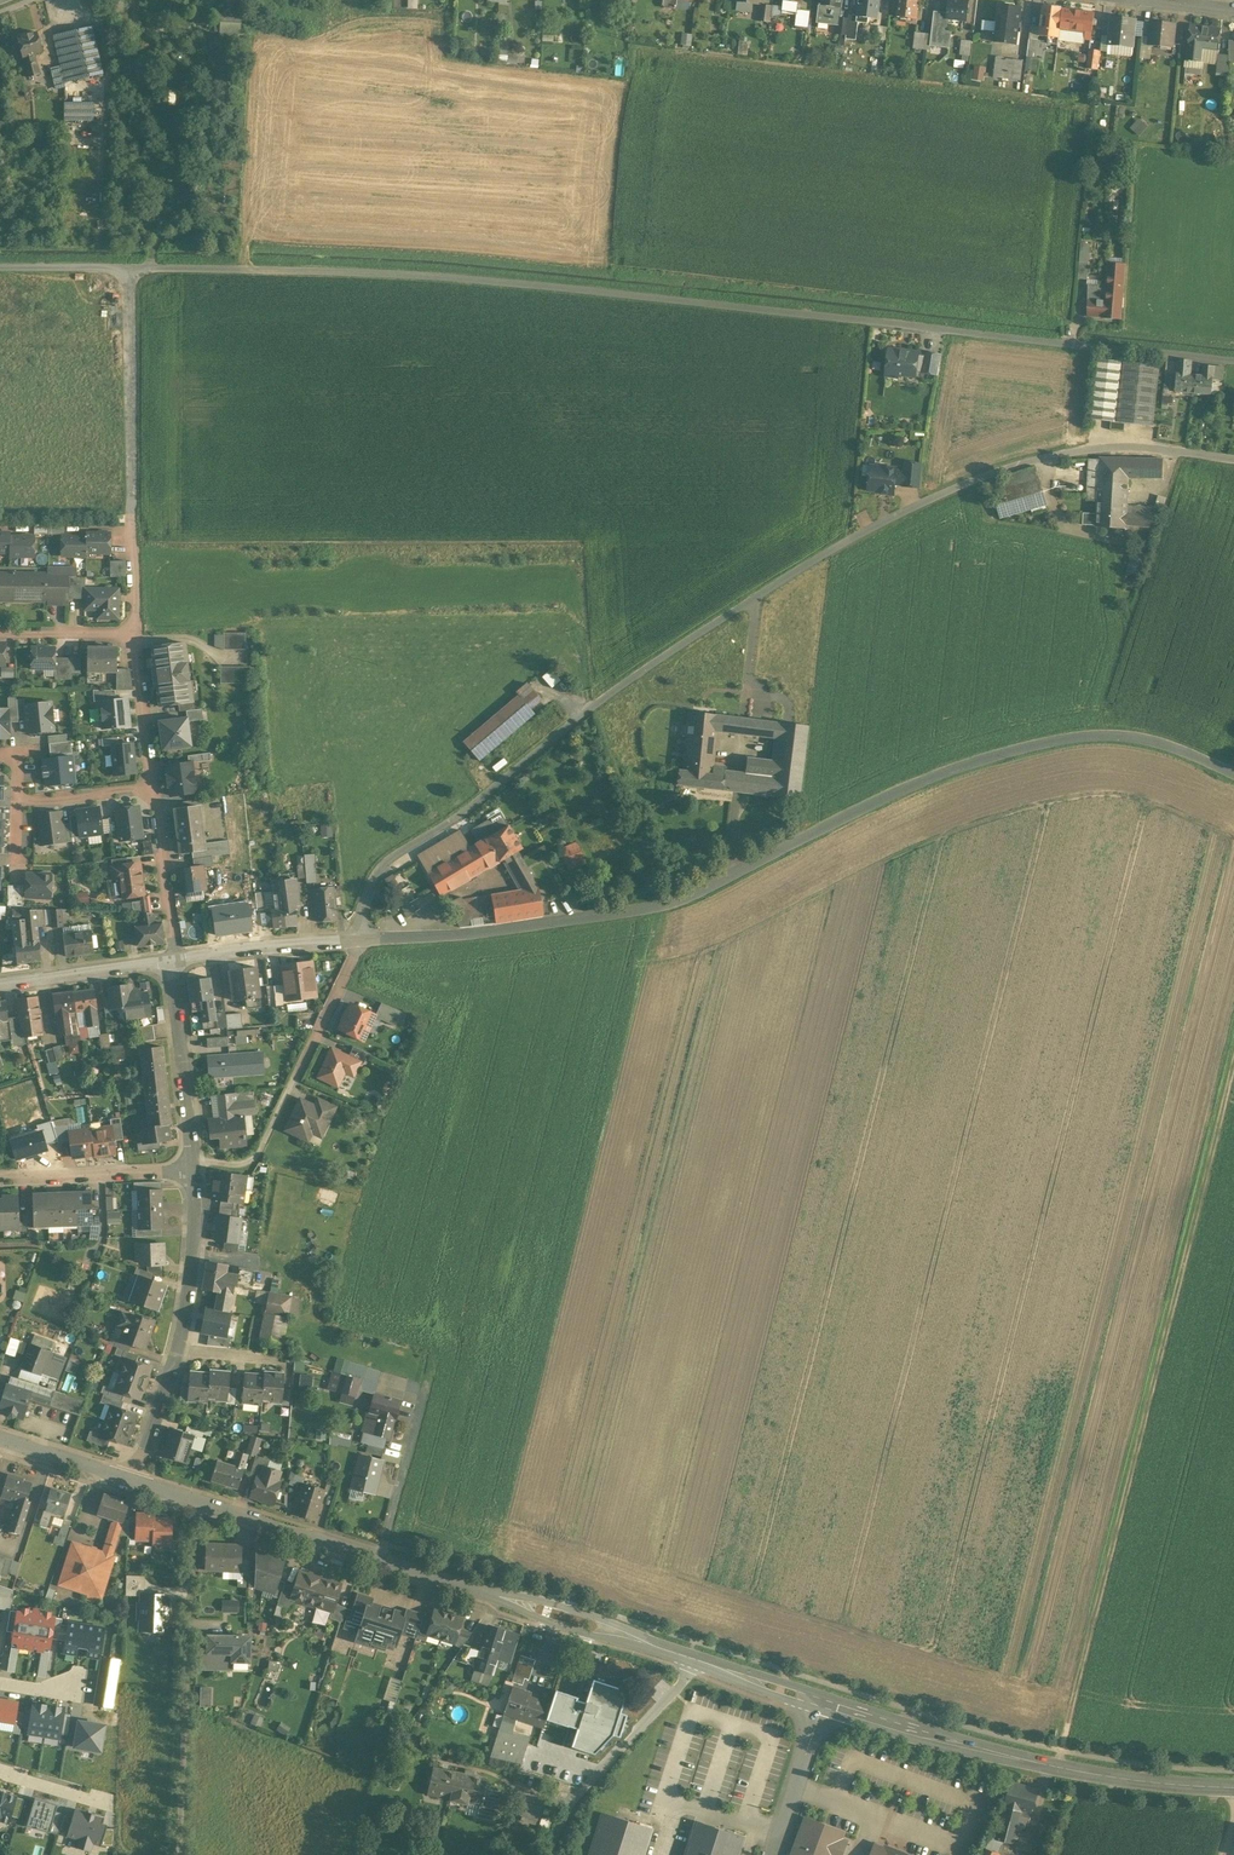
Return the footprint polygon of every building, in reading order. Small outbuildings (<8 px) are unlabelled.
[(858,18),(876,20),(879,0),(860,0),(858,18)] [(897,18),(917,20),(919,0),(899,0),(897,18)] [(953,0),(949,0),(947,14),(947,19),(949,19),(967,22),(969,2),(953,0)] [(834,7),(822,5),(823,3),(819,3),(817,23),(839,26),(840,18),(841,18),(842,10),(834,9),(834,7)] [(761,21),(772,21),(772,14),(783,14),(783,4),(761,4),(761,21)] [(1020,8),(1001,6),(996,42),(1015,45),(1020,8)] [(1063,10),(1044,7),(1040,36),(1059,39),(1060,29),(1061,29),(1063,10)] [(810,26),(811,10),(798,9),(797,26),(810,26)] [(1095,13),(1063,10),(1061,29),(1087,32),(1086,40),(1091,41),(1095,13)] [(217,33),(242,34),(242,13),(218,13),(217,33)] [(949,19),(947,19),(947,14),(935,13),(930,49),(948,52),(950,35),(947,34),(949,19)] [(1137,21),(1112,18),(1109,45),(1133,48),(1137,21)] [(983,20),(983,36),(996,36),(995,20),(983,20)] [(1176,24),(1151,21),(1149,42),(1151,45),(1160,46),(1163,44),(1172,45),(1172,47),(1174,47),(1176,24)] [(1222,28),(1191,24),(1188,46),(1219,50),(1222,28)] [(93,27),(53,37),(61,67),(64,83),(104,74),(93,27)] [(38,34),(18,39),(23,59),(43,54),(38,34)] [(961,54),(971,55),(972,40),(962,39),(961,54)] [(1233,60),(1233,40),(1230,40),(1230,54),(1219,53),(1218,75),(1229,75),(1229,60),(1233,60)] [(741,42),(740,53),(748,53),(749,42),(741,42)] [(1100,69),(1101,49),(1089,49),(1088,68),(1100,69)] [(1080,53),(1079,61),(1087,62),(1088,53),(1080,53)] [(1027,70),(1039,70),(1039,57),(1028,56),(1027,70)] [(996,57),(996,79),(1024,79),(1024,57),(996,57)] [(1187,59),(1186,73),(1204,75),(1205,61),(1187,59)] [(975,65),(974,79),(985,80),(986,66),(975,65)] [(64,83),(61,67),(51,70),(54,86),(64,83)] [(94,103),(65,103),(65,121),(94,121),(94,103)] [(1132,128),(1141,134),(1148,124),(1139,117),(1132,128)] [(1083,255),(1086,255),(1086,261),(1091,261),(1091,243),(1082,243),(1083,255)] [(1125,265),(1109,263),(1107,292),(1108,293),(1106,318),(1112,318),(1113,317),(1112,317),(1113,307),(1123,308),(1124,298),(1123,298),(1124,293),(1123,293),(1125,265)] [(1099,285),(1089,285),(1088,316),(1106,318),(1108,293),(1107,292),(1101,292),(1102,289),(1099,289),(1099,285)] [(919,353),(889,349),(886,376),(888,376),(888,372),(898,373),(897,374),(916,377),(918,365),(919,353)] [(1100,358),(1094,419),(1155,426),(1162,365),(1100,358)] [(1175,391),(1193,393),(1195,374),(1178,372),(1175,391)] [(1214,377),(1195,374),(1193,393),(1211,396),(1214,377)] [(1165,387),(1174,388),(1176,377),(1167,375),(1165,387)] [(897,468),(871,466),(868,490),(895,493),(897,468)] [(1039,466),(1005,475),(1011,502),(999,505),(1002,518),(1050,506),(1039,466)] [(1127,528),(1129,503),(1097,501),(1096,525),(1127,528)] [(65,526),(49,526),(49,528),(49,534),(65,534),(65,526)] [(0,534),(0,552),(10,552),(11,537),(11,533),(0,534)] [(111,534),(86,534),(86,537),(85,537),(86,537),(86,552),(87,552),(110,553),(111,534)] [(34,537),(11,537),(10,552),(9,556),(34,556),(34,537)] [(85,537),(62,537),(62,555),(86,556),(86,553),(87,553),(87,552),(86,552),(86,537),(85,537)] [(1128,571),(1140,574),(1145,557),(1133,554),(1128,571)] [(126,561),(110,561),(111,577),(126,577),(126,561)] [(0,574),(0,600),(69,601),(69,599),(69,577),(69,575),(0,574)] [(85,577),(77,577),(76,599),(85,599),(85,588),(85,577)] [(85,588),(85,599),(84,610),(97,611),(103,611),(104,611),(104,619),(119,619),(119,589),(85,588)] [(246,633),(224,633),(224,650),(246,650),(246,633)] [(185,643),(152,647),(155,667),(152,668),(155,687),(157,686),(159,699),(160,706),(178,704),(193,702),(193,701),(185,643)] [(56,647),(31,647),(31,669),(47,669),(55,669),(56,658),(56,647)] [(117,648),(88,648),(87,672),(100,672),(117,672),(117,669),(117,648)] [(64,658),(56,658),(55,669),(55,677),(55,680),(64,680),(64,658)] [(72,658),(64,658),(64,680),(72,680),(72,674),(72,658)] [(81,658),(72,658),(72,674),(81,674),(81,658)] [(2,677),(15,677),(15,666),(2,666),(2,677)] [(249,667),(221,667),(221,683),(249,684),(249,667)] [(552,668),(543,676),(552,687),(562,679),(552,668)] [(130,669),(117,669),(117,672),(117,690),(133,690),(130,669)] [(87,672),(87,683),(100,683),(100,672),(87,672)] [(519,695),(524,701),(533,693),(527,685),(517,693),(519,695)] [(115,690),(93,690),(94,702),(100,701),(116,700),(115,690)] [(524,701),(530,708),(539,700),(533,693),(524,701)] [(524,701),(519,695),(464,742),(471,751),(479,761),(535,714),(530,708),(524,701)] [(9,709),(9,722),(19,722),(16,698),(8,698),(9,709)] [(116,700),(100,701),(102,720),(103,729),(130,726),(127,699),(116,700)] [(193,702),(178,704),(179,712),(186,711),(195,710),(194,701),(193,701),(193,702)] [(47,702),(29,704),(24,704),(27,734),(43,733),(42,731),(51,730),(54,730),(54,725),(52,706),(52,707),(51,702),(47,702)] [(0,709),(0,739),(10,738),(9,722),(9,709),(0,709)] [(195,710),(186,711),(187,718),(188,722),(203,719),(202,709),(195,710)] [(739,718),(688,712),(682,771),(713,773),(714,765),(714,761),(717,731),(738,734),(739,718)] [(187,718),(159,722),(163,750),(191,746),(188,722),(187,718)] [(739,718),(738,734),(742,734),(746,735),(747,719),(743,718),(739,718)] [(781,723),(747,719),(746,735),(779,739),(781,723)] [(795,724),(781,723),(779,739),(776,761),(775,777),(772,796),(799,799),(808,726),(795,724)] [(71,741),(49,743),(50,756),(72,754),(71,741)] [(133,743),(112,745),(115,775),(136,773),(133,743)] [(210,753),(188,756),(189,763),(192,763),(211,760),(210,753)] [(73,757),(44,759),(44,768),(43,768),(43,776),(45,776),(46,785),(63,784),(75,782),(73,757)] [(775,777),(776,761),(747,758),(745,773),(775,777)] [(166,776),(168,786),(170,786),(172,796),(196,793),(192,763),(189,763),(168,766),(169,776),(166,776)] [(682,771),(679,770),(677,785),(722,790),(724,770),(725,770),(725,767),(714,765),(713,773),(682,771)] [(725,770),(724,770),(722,790),(733,791),(736,772),(725,770)] [(740,773),(736,772),(733,791),(738,792),(742,792),(745,773),(740,773)] [(742,792),(772,796),(775,777),(745,773),(742,792)] [(139,806),(116,809),(120,841),(143,838),(142,834),(139,806)] [(99,807),(76,811),(77,815),(80,837),(103,833),(99,807)] [(199,807),(174,810),(179,854),(192,852),(205,850),(204,844),(199,807)] [(61,811),(37,814),(42,846),(66,842),(63,824),(61,811)] [(77,815),(69,816),(70,823),(72,838),(80,837),(77,815)] [(489,821),(472,831),(479,843),(484,840),(507,826),(502,817),(490,824),(489,821)] [(323,836),(333,835),(332,822),(322,823),(323,836)] [(63,824),(66,842),(73,841),(72,838),(70,823),(63,824)] [(507,826),(484,840),(498,863),(505,859),(511,856),(514,854),(517,852),(521,849),(518,844),(507,826)] [(151,832),(142,834),(143,838),(144,849),(144,850),(145,855),(153,854),(151,832)] [(479,843),(428,874),(441,896),(498,863),(484,840),(479,843)] [(229,841),(204,844),(205,850),(192,852),(193,859),(212,856),(231,854),(229,841)] [(560,852),(564,860),(581,852),(577,844),(560,852)] [(517,852),(514,854),(511,856),(505,859),(515,875),(512,877),(520,891),(537,888),(517,852)] [(581,852),(564,860),(569,870),(586,862),(581,852)] [(314,854),(304,855),(305,866),(306,878),(307,884),(317,883),(314,854)] [(212,856),(193,859),(194,867),(202,866),(213,865),(212,856)] [(140,863),(112,867),(114,880),(120,879),(122,892),(143,889),(143,895),(145,895),(144,888),(142,888),(140,872),(141,872),(140,863)] [(194,867),(179,869),(182,893),(188,892),(202,890),(204,890),(202,875),(204,875),(202,866),(194,867)] [(305,866),(297,867),(298,878),(306,878),(305,866)] [(279,875),(280,882),(295,880),(294,873),(279,875)] [(51,876),(35,875),(34,874),(29,874),(27,875),(26,896),(50,897),(51,890),(51,883),(51,876)] [(415,912),(399,884),(393,875),(385,879),(408,917),(415,912)] [(576,875),(568,877),(570,885),(578,883),(576,875)] [(295,880),(280,882),(280,885),(281,892),(283,906),(291,905),(290,892),(297,891),(295,880)] [(24,886),(8,885),(8,906),(23,906),(24,886)] [(280,885),(271,886),(272,893),(281,892),(280,885)] [(333,888),(315,889),(315,900),(334,898),(333,888)] [(143,889),(122,892),(123,898),(143,895),(143,889)] [(202,890),(188,892),(190,902),(203,900),(202,890)] [(298,903),(297,891),(290,892),(291,905),(294,905),(294,904),(298,903)] [(265,892),(255,893),(257,910),(267,909),(265,892)] [(281,892),(272,893),(274,907),(283,906),(281,892)] [(243,896),(218,899),(221,916),(233,914),(233,913),(246,911),(243,896)] [(334,898),(315,900),(317,922),(336,921),(334,898)] [(148,900),(132,902),(133,912),(141,913),(150,913),(148,900)] [(291,905),(283,906),(285,927),(297,925),(295,905),(294,905),(291,905)] [(274,907),(271,908),(272,915),(267,916),(268,923),(273,922),(273,928),(285,927),(283,906),(274,907)] [(61,909),(51,910),(53,925),(53,928),(63,927),(61,909)] [(45,910),(36,911),(37,926),(38,926),(46,925),(45,910)] [(233,914),(221,916),(223,935),(259,930),(256,910),(246,911),(233,913),(233,914)] [(36,911),(12,911),(13,921),(15,945),(39,942),(38,926),(37,926),(36,911)] [(203,912),(193,914),(195,922),(204,920),(203,912)] [(150,913),(141,913),(142,925),(154,923),(153,913),(150,913)] [(142,925),(136,926),(139,947),(162,944),(160,923),(154,923),(142,925)] [(89,924),(72,926),(72,927),(72,926),(73,934),(91,931),(90,924),(89,924)] [(72,926),(72,927),(63,928),(64,935),(73,934),(72,926)] [(64,935),(67,956),(94,952),(91,931),(73,934),(64,935)] [(39,942),(15,945),(17,963),(41,960),(39,942)] [(312,962),(281,966),(284,984),(286,1000),(287,1000),(306,998),(317,997),(312,962)] [(256,967),(229,971),(231,984),(234,983),(237,1001),(260,998),(256,967)] [(214,1013),(210,978),(188,981),(191,1011),(200,1010),(202,1024),(203,1031),(216,1029),(216,1028),(215,1013),(214,1013)] [(130,984),(109,987),(110,996),(113,1010),(122,1009),(124,1021),(136,1019),(135,1018),(151,1015),(148,993),(140,994),(139,991),(132,992),(130,984)] [(269,1006),(276,1005),(274,986),(273,984),(267,985),(269,1006)] [(284,984),(274,986),(276,1005),(276,1008),(288,1006),(287,1000),(286,1000),(284,984)] [(95,989),(74,992),(77,1012),(85,1011),(87,1027),(99,1025),(97,1009),(95,989)] [(73,992),(53,995),(56,1015),(59,1036),(65,1035),(65,1038),(73,1037),(73,1036),(70,1013),(77,1012),(74,992),(73,992)] [(110,996),(103,997),(106,1019),(113,1018),(113,1010),(110,996)] [(38,997),(16,1000),(18,1017),(19,1020),(24,1036),(25,1036),(43,1034),(40,1017),(41,1017),(38,997)] [(306,998),(287,1000),(288,1006),(288,1012),(307,1009),(306,998)] [(0,1002),(0,1042),(12,1040),(13,1040),(10,1018),(8,1018),(5,1001),(0,1002)] [(401,1011),(381,1003),(375,1015),(375,1017),(395,1026),(401,1011)] [(375,1015),(351,1004),(347,1013),(346,1012),(342,1020),(343,1021),(339,1029),(350,1034),(351,1037),(355,1039),(358,1038),(363,1040),(375,1017),(375,1015)] [(225,1012),(215,1013),(216,1028),(227,1027),(225,1012)] [(241,1014),(226,1016),(227,1027),(227,1029),(243,1028),(241,1014)] [(18,1017),(10,1018),(13,1040),(12,1040),(13,1046),(27,1044),(25,1036),(24,1036),(19,1020),(18,1017)] [(153,1025),(137,1027),(139,1042),(155,1040),(153,1025)] [(88,1031),(80,1032),(80,1035),(81,1039),(89,1037),(88,1031)] [(108,1033),(100,1035),(102,1049),(110,1048),(108,1033)] [(43,1034),(25,1036),(27,1044),(44,1042),(43,1034)] [(73,1037),(65,1038),(66,1045),(81,1043),(81,1039),(80,1035),(73,1036),(73,1037)] [(228,1036),(206,1038),(207,1048),(229,1046),(228,1036)] [(61,1045),(53,1047),(57,1061),(65,1059),(61,1045)] [(124,1045),(111,1047),(113,1060),(126,1058),(124,1045)] [(145,1089),(167,1086),(162,1046),(140,1049),(145,1089)] [(369,1053),(353,1046),(349,1056),(361,1062),(360,1062),(364,1064),(369,1053)] [(56,1061),(53,1048),(46,1050),(49,1063),(47,1064),(50,1074),(59,1072),(56,1061)] [(349,1056),(332,1048),(318,1077),(338,1087),(345,1073),(354,1077),(360,1062),(361,1062),(349,1056)] [(263,1052),(208,1056),(209,1078),(264,1073),(263,1052)] [(35,1076),(30,1077),(28,1081),(30,1085),(33,1087),(38,1086),(39,1082),(38,1078),(35,1076)] [(0,1089),(0,1100),(5,1116),(21,1112),(19,1105),(20,1104),(14,1085),(0,1089)] [(33,1087),(26,1089),(31,1103),(44,1099),(40,1085),(38,1086),(33,1087)] [(167,1086),(145,1089),(149,1127),(168,1125),(171,1124),(167,1086)] [(215,1120),(241,1117),(256,1115),(254,1101),(241,1103),(240,1092),(212,1096),(215,1120)] [(312,1108),(300,1103),(288,1130),(306,1139),(310,1131),(321,1136),(331,1115),(316,1108),(314,1112),(311,1111),(312,1108)] [(215,1120),(209,1121),(211,1136),(219,1136),(220,1147),(247,1144),(246,1134),(243,1135),(241,1117),(215,1120)] [(120,1118),(110,1119),(111,1126),(112,1126),(114,1141),(123,1139),(120,1118)] [(69,1125),(54,1127),(59,1143),(71,1141),(69,1133),(70,1133),(69,1125)] [(149,1127),(142,1129),(143,1142),(144,1143),(159,1141),(170,1139),(168,1125),(149,1127)] [(111,1126),(104,1127),(102,1130),(91,1132),(94,1154),(95,1156),(116,1153),(114,1141),(112,1126),(111,1126)] [(36,1128),(20,1133),(25,1151),(34,1148),(36,1158),(51,1153),(48,1143),(41,1145),(36,1128)] [(70,1133),(69,1133),(71,1141),(73,1157),(94,1154),(91,1132),(91,1130),(70,1133)] [(159,1141),(144,1143),(143,1142),(137,1143),(139,1152),(160,1148),(159,1141)] [(246,1176),(216,1172),(214,1186),(245,1190),(246,1176)] [(161,1181),(134,1182),(134,1191),(137,1191),(137,1190),(161,1189),(161,1181)] [(245,1190),(214,1186),(212,1199),(240,1203),(243,1203),(245,1190)] [(161,1189),(137,1190),(137,1191),(138,1210),(163,1209),(163,1208),(162,1208),(162,1205),(161,1205),(161,1202),(162,1202),(162,1190),(162,1189),(161,1189)] [(91,1191),(77,1192),(78,1226),(92,1225),(92,1222),(93,1222),(92,1207),(91,1191)] [(62,1192),(48,1193),(49,1227),(64,1226),(62,1192)] [(77,1192),(62,1192),(64,1226),(78,1226),(77,1192)] [(48,1193),(33,1194),(33,1211),(34,1224),(35,1224),(35,1227),(49,1227),(48,1193)] [(18,1195),(2,1196),(2,1200),(3,1200),(4,1224),(4,1227),(19,1226),(20,1226),(19,1215),(19,1213),(20,1212),(20,1206),(19,1205),(18,1195)] [(240,1203),(221,1201),(220,1208),(239,1210),(240,1203)] [(99,1207),(92,1207),(93,1222),(92,1222),(92,1225),(100,1225),(99,1207)] [(239,1210),(220,1208),(219,1215),(238,1217),(239,1210)] [(163,1209),(138,1210),(139,1229),(139,1230),(162,1229),(164,1229),(164,1228),(163,1228),(163,1215),(162,1215),(161,1212),(162,1212),(162,1209),(163,1209)] [(33,1211),(26,1211),(26,1215),(27,1228),(35,1227),(35,1224),(34,1224),(33,1211)] [(119,1212),(107,1212),(107,1225),(120,1225),(119,1212)] [(26,1215),(19,1215),(20,1226),(19,1226),(19,1232),(27,1231),(27,1228),(26,1215)] [(242,1218),(218,1215),(214,1240),(225,1241),(239,1243),(242,1218)] [(100,1231),(100,1225),(92,1225),(93,1240),(97,1240),(100,1231)] [(139,1229),(136,1229),(136,1237),(162,1236),(162,1229),(139,1230),(139,1229)] [(239,1243),(225,1241),(224,1249),(238,1251),(239,1243)] [(164,1243),(137,1244),(137,1259),(147,1259),(147,1265),(151,1265),(164,1265),(164,1243)] [(227,1265),(208,1262),(203,1289),(219,1291),(216,1309),(229,1312),(234,1284),(236,1285),(237,1285),(239,1276),(238,1276),(225,1273),(227,1265)] [(164,1265),(151,1265),(147,1265),(147,1271),(154,1274),(164,1277),(164,1265)] [(256,1270),(239,1267),(238,1276),(239,1276),(237,1285),(236,1285),(236,1286),(252,1289),(256,1270)] [(147,1271),(137,1268),(134,1275),(138,1276),(138,1277),(140,1277),(141,1277),(152,1281),(154,1274),(147,1271)] [(152,1281),(141,1277),(140,1277),(138,1277),(130,1299),(159,1309),(167,1286),(152,1281)] [(256,1301),(266,1302),(268,1292),(257,1290),(256,1301)] [(18,1291),(15,1300),(24,1304),(27,1295),(20,1292),(18,1291)] [(292,1296),(269,1292),(258,1349),(269,1350),(274,1327),(283,1329),(285,1317),(288,1318),(292,1296)] [(302,1298),(292,1296),(288,1318),(297,1320),(302,1298)] [(207,1310),(202,1335),(227,1340),(232,1314),(207,1310)] [(154,1323),(122,1311),(116,1326),(125,1329),(124,1330),(125,1331),(122,1339),(121,1340),(132,1344),(145,1348),(154,1323)] [(34,1334),(31,1343),(52,1351),(55,1343),(34,1334)] [(132,1344),(121,1340),(122,1339),(116,1337),(112,1345),(117,1347),(129,1351),(132,1344)] [(52,1351),(31,1343),(21,1368),(42,1375),(42,1376),(51,1352),(52,1351)] [(5,1359),(12,1361),(16,1347),(9,1345),(5,1359)] [(129,1351),(117,1347),(115,1354),(127,1359),(127,1358),(136,1362),(138,1355),(129,1351)] [(63,1356),(51,1352),(42,1376),(42,1375),(40,1380),(48,1384),(49,1384),(48,1388),(55,1391),(57,1386),(59,1379),(61,1380),(61,1379),(55,1376),(59,1366),(63,1356)] [(63,1356),(59,1366),(63,1368),(67,1358),(63,1356)] [(136,1362),(127,1358),(127,1359),(121,1374),(146,1383),(149,1376),(148,1375),(151,1367),(136,1362)] [(59,1366),(55,1376),(61,1379),(70,1382),(74,1372),(63,1368),(59,1366)] [(40,1380),(42,1375),(21,1368),(17,1378),(38,1385),(40,1380)] [(360,1379),(329,1370),(329,1371),(334,1372),(329,1390),(342,1393),(355,1397),(357,1389),(360,1379)] [(210,1372),(190,1371),(189,1386),(188,1396),(196,1397),(196,1399),(208,1400),(210,1372)] [(211,1371),(208,1398),(227,1399),(230,1373),(211,1371)] [(285,1373),(265,1371),(265,1375),(262,1400),(281,1402),(283,1402),(284,1389),(285,1373)] [(265,1375),(244,1373),(243,1388),(242,1401),(243,1401),(262,1404),(262,1400),(265,1375)] [(146,1383),(121,1374),(116,1390),(115,1390),(125,1393),(140,1399),(142,1391),(143,1391),(146,1383)] [(50,1406),(55,1391),(48,1388),(38,1385),(17,1378),(11,1376),(8,1384),(31,1392),(29,1399),(50,1406)] [(375,1392),(378,1383),(360,1379),(357,1389),(374,1394),(375,1392)] [(8,1384),(0,1409),(0,1410),(0,1411),(6,1413),(8,1416),(13,1417),(16,1416),(22,1418),(23,1417),(23,1416),(27,1417),(28,1416),(30,1411),(29,1410),(25,1409),(29,1399),(31,1392),(8,1384)] [(116,1390),(104,1385),(101,1392),(122,1400),(125,1393),(115,1390),(116,1390)] [(189,1386),(181,1386),(179,1403),(187,1404),(188,1396),(189,1386)] [(235,1404),(236,1388),(228,1387),(227,1403),(235,1404)] [(236,1388),(235,1404),(243,1405),(243,1401),(242,1401),(243,1388),(236,1388)] [(291,1389),(284,1389),(283,1402),(281,1402),(281,1404),(290,1405),(291,1389)] [(55,1391),(50,1406),(80,1415),(85,1400),(55,1391)] [(401,1399),(389,1396),(375,1392),(374,1394),(364,1432),(370,1433),(387,1437),(389,1438),(394,1419),(396,1420),(401,1399)] [(353,1406),(355,1397),(342,1393),(339,1402),(353,1406)] [(122,1400),(104,1394),(101,1402),(112,1406),(121,1409),(124,1401),(122,1400)] [(121,1409),(112,1406),(107,1421),(131,1430),(134,1422),(133,1422),(136,1414),(121,1409)] [(131,1430),(107,1421),(101,1435),(110,1439),(125,1444),(128,1437),(129,1437),(131,1430)] [(205,1430),(188,1425),(186,1431),(194,1433),(193,1435),(202,1438),(205,1430)] [(173,1427),(165,1453),(186,1459),(189,1447),(193,1435),(194,1433),(186,1431),(173,1427)] [(317,1429),(317,1438),(327,1439),(327,1429),(317,1429)] [(351,1435),(331,1429),(330,1434),(350,1439),(351,1435)] [(101,1435),(90,1431),(87,1440),(107,1448),(110,1439),(101,1435)] [(364,1432),(361,1442),(368,1444),(370,1433),(364,1432)] [(387,1437),(370,1433),(368,1444),(384,1448),(387,1437)] [(202,1438),(193,1435),(189,1447),(201,1451),(205,1439),(202,1438)] [(261,1439),(252,1437),(247,1453),(255,1456),(261,1439)] [(384,1448),(368,1444),(366,1452),(382,1456),(384,1448)] [(248,1456),(238,1452),(235,1461),(234,1461),(232,1465),(237,1467),(244,1469),(248,1456)] [(270,1460),(256,1455),(249,1476),(256,1478),(260,1465),(267,1468),(270,1460)] [(384,1460),(361,1455),(352,1489),(375,1495),(384,1460)] [(232,1465),(218,1461),(211,1481),(237,1489),(244,1469),(237,1467),(232,1465)] [(267,1468),(260,1465),(256,1478),(251,1496),(274,1503),(278,1490),(280,1483),(277,1482),(281,1472),(267,1468)] [(20,1478),(8,1475),(1,1497),(20,1503),(24,1504),(26,1500),(31,1484),(19,1480),(20,1478)] [(324,1490),(303,1484),(294,1515),(315,1521),(324,1490)] [(70,1496),(50,1489),(48,1495),(45,1494),(44,1499),(46,1500),(44,1509),(54,1512),(64,1515),(70,1496)] [(288,1493),(278,1490),(274,1503),(287,1508),(288,1493)] [(130,1502),(104,1494),(97,1514),(117,1521),(122,1522),(123,1523),(130,1502)] [(24,1504),(20,1503),(19,1507),(17,1506),(10,1530),(20,1533),(30,1501),(26,1500),(24,1504)] [(54,1512),(44,1509),(39,1522),(50,1525),(54,1512)] [(155,1515),(137,1514),(136,1517),(135,1539),(153,1540),(154,1540),(155,1519),(155,1515)] [(136,1517),(129,1517),(128,1539),(135,1539),(136,1517)] [(64,1518),(62,1524),(70,1527),(72,1520),(64,1518)] [(155,1519),(154,1540),(153,1540),(153,1544),(170,1545),(171,1545),(172,1529),(173,1519),(155,1519)] [(103,1552),(73,1542),(59,1584),(71,1588),(74,1589),(89,1594),(87,1598),(96,1601),(97,1596),(102,1598),(115,1556),(112,1555),(122,1522),(117,1521),(113,1523),(103,1552)] [(70,1527),(62,1524),(58,1536),(66,1539),(70,1527)] [(179,1529),(172,1529),(171,1545),(170,1545),(170,1550),(177,1551),(178,1551),(179,1529)] [(58,1536),(56,1535),(54,1542),(64,1545),(66,1539),(58,1536)] [(242,1545),(206,1544),(206,1545),(207,1545),(206,1558),(205,1558),(205,1569),(220,1570),(241,1571),(242,1559),(242,1545)] [(272,1556),(257,1551),(256,1571),(256,1586),(257,1586),(264,1588),(269,1572),(267,1571),(272,1556)] [(284,1560),(272,1556),(267,1571),(269,1572),(264,1588),(273,1591),(274,1592),(278,1580),(284,1560)] [(4,1559),(1,1570),(17,1575),(20,1565),(4,1559)] [(249,1560),(242,1559),(241,1571),(240,1575),(249,1575),(249,1560)] [(241,1571),(220,1570),(219,1580),(238,1581),(238,1578),(240,1578),(240,1575),(241,1571)] [(324,1579),(300,1571),(296,1584),(291,1585),(291,1587),(294,1588),(295,1588),(291,1598),(295,1599),(315,1606),(324,1579)] [(249,1575),(240,1575),(240,1578),(238,1578),(238,1581),(237,1587),(248,1587),(249,1575)] [(341,1585),(324,1579),(315,1606),(332,1611),(335,1603),(341,1585)] [(285,1582),(278,1580),(274,1592),(273,1591),(272,1596),(273,1596),(279,1598),(280,1598),(284,1584),(284,1585),(285,1582)] [(284,1585),(284,1584),(280,1598),(279,1598),(277,1605),(292,1610),(295,1599),(291,1598),(294,1588),(291,1587),(284,1585)] [(11,1610),(14,1590),(0,1585),(0,1608),(11,1610)] [(56,1590),(49,1588),(45,1600),(51,1603),(56,1590)] [(374,1599),(357,1594),(347,1627),(360,1631),(369,1603),(372,1604),(374,1599)] [(167,1597),(143,1596),(143,1595),(142,1605),(139,1605),(139,1617),(148,1617),(147,1628),(166,1629),(167,1597)] [(224,1611),(239,1611),(239,1600),(224,1599),(224,1611)] [(345,1607),(335,1603),(332,1611),(329,1618),(341,1621),(345,1607)] [(372,1604),(369,1603),(360,1631),(357,1640),(373,1645),(373,1644),(384,1647),(387,1637),(391,1638),(397,1640),(400,1630),(405,1614),(394,1611),(391,1619),(389,1619),(390,1614),(382,1612),(381,1616),(379,1615),(381,1607),(372,1604)] [(12,1646),(31,1649),(37,1610),(23,1608),(22,1612),(18,1611),(14,1632),(12,1646)] [(431,1620),(427,1634),(428,1634),(441,1638),(449,1613),(435,1609),(431,1620)] [(7,1631),(14,1632),(18,1611),(11,1610),(7,1631)] [(37,1610),(31,1649),(49,1652),(51,1638),(55,1617),(50,1617),(51,1613),(37,1610)] [(424,1615),(409,1610),(407,1615),(405,1614),(400,1630),(417,1636),(423,1618),(424,1615)] [(463,1618),(449,1613),(441,1638),(455,1643),(459,1629),(463,1618)] [(62,1619),(55,1617),(51,1638),(59,1640),(61,1624),(62,1619)] [(431,1620),(423,1618),(417,1636),(417,1638),(425,1641),(428,1634),(427,1634),(431,1620)] [(248,1621),(232,1621),(232,1620),(232,1628),(242,1628),(242,1629),(248,1629),(248,1621)] [(87,1626),(69,1623),(68,1625),(66,1641),(64,1652),(77,1654),(78,1645),(83,1646),(87,1626)] [(61,1624),(59,1640),(66,1641),(68,1625),(61,1624)] [(87,1626),(83,1646),(89,1647),(88,1655),(100,1657),(105,1629),(87,1626)] [(475,1667),(475,1669),(492,1675),(498,1658),(506,1631),(488,1626),(485,1635),(484,1641),(481,1650),(475,1667)] [(471,1633),(459,1629),(455,1643),(456,1646),(461,1647),(464,1644),(471,1633)] [(517,1635),(506,1631),(498,1658),(509,1662),(517,1635)] [(202,1649),(202,1668),(249,1669),(250,1637),(208,1636),(208,1649),(202,1649)] [(481,1650),(464,1644),(461,1647),(453,1659),(475,1667),(481,1650)] [(536,1660),(521,1655),(512,1681),(522,1685),(525,1678),(529,1680),(536,1660)] [(102,1657),(100,1671),(118,1674),(120,1660),(102,1657)] [(279,1669),(281,1661),(270,1659),(269,1668),(279,1669)] [(489,1686),(492,1675),(474,1669),(471,1680),(489,1686)] [(100,1671),(99,1679),(117,1682),(118,1674),(100,1671)] [(392,1676),(385,1698),(396,1701),(403,1680),(392,1676)] [(117,1682),(99,1679),(97,1687),(115,1690),(117,1682)] [(627,1691),(593,1680),(591,1680),(590,1684),(592,1685),(579,1725),(572,1746),(594,1753),(605,1743),(613,1735),(627,1691)] [(201,1686),(201,1706),(212,1706),(213,1686),(201,1686)] [(115,1690),(97,1687),(96,1696),(114,1699),(115,1690)] [(531,1693),(513,1687),(504,1714),(516,1718),(517,1714),(534,1720),(533,1723),(543,1727),(544,1727),(546,1719),(545,1719),(550,1703),(530,1697),(531,1693)] [(587,1700),(555,1690),(550,1703),(545,1719),(546,1719),(556,1722),(558,1718),(568,1721),(579,1725),(587,1700)] [(114,1699),(96,1696),(95,1704),(113,1707),(114,1699)] [(19,1702),(0,1699),(0,1721),(15,1723),(19,1702)] [(44,1735),(49,1705),(33,1703),(32,1707),(29,1729),(28,1733),(44,1735)] [(64,1712),(65,1708),(49,1705),(44,1735),(60,1738),(61,1734),(64,1712)] [(29,1729),(32,1707),(25,1706),(22,1728),(29,1729)] [(72,1714),(64,1712),(61,1734),(68,1735),(72,1714)] [(504,1714),(499,1729),(511,1731),(516,1718),(504,1714)] [(76,1718),(74,1750),(106,1752),(108,1720),(76,1718)] [(556,1722),(546,1719),(544,1727),(543,1727),(540,1738),(561,1745),(568,1721),(558,1718),(556,1722)] [(511,1731),(499,1729),(490,1756),(521,1763),(525,1750),(528,1743),(530,1736),(511,1731)] [(561,1745),(540,1738),(537,1746),(542,1748),(558,1753),(561,1745)] [(528,1743),(525,1750),(540,1755),(542,1748),(537,1746),(528,1743)] [(525,1750),(521,1763),(518,1772),(571,1784),(577,1767),(540,1755),(525,1750)] [(450,1800),(456,1772),(433,1767),(427,1794),(450,1800)] [(486,1779),(456,1772),(450,1800),(479,1806),(480,1806),(484,1789),(486,1779)] [(1037,1791),(1012,1785),(1007,1806),(1023,1810),(1021,1819),(1030,1821),(1037,1791)] [(503,1794),(484,1789),(480,1806),(479,1806),(477,1817),(497,1821),(502,1798),(503,1794)] [(9,1824),(12,1816),(17,1797),(17,1796),(8,1793),(0,1790),(0,1791),(0,1821),(9,1824)] [(24,1799),(17,1797),(12,1816),(19,1818),(24,1799)] [(35,1797),(27,1825),(50,1832),(56,1811),(58,1804),(35,1797)] [(543,1810),(524,1804),(520,1817),(540,1823),(543,1810)] [(1023,1810),(1007,1806),(999,1838),(998,1841),(1014,1845),(1018,1831),(1021,1819),(1023,1810)] [(68,1832),(67,1836),(79,1839),(76,1847),(91,1852),(93,1844),(101,1846),(107,1828),(108,1825),(103,1824),(105,1818),(95,1815),(95,1814),(94,1813),(93,1817),(89,1815),(90,1812),(88,1812),(88,1813),(75,1809),(73,1816),(68,1832)] [(552,1812),(543,1810),(540,1823),(538,1830),(546,1832),(552,1812)] [(56,1811),(50,1832),(58,1835),(60,1830),(65,1813),(56,1811)] [(60,1830),(68,1832),(73,1816),(65,1813),(60,1830)] [(603,1813),(590,1854),(644,1854),(652,1829),(603,1813)] [(806,1818),(792,1854),(837,1854),(843,1838),(845,1832),(810,1819),(806,1818)] [(1030,1821),(1021,1819),(1018,1831),(1027,1833),(1030,1821)] [(696,1821),(685,1854),(740,1854),(746,1837),(696,1821)] [(107,1828),(101,1846),(114,1846),(115,1828),(107,1828)] [(1041,1836),(1039,1846),(1048,1848),(1050,1838),(1041,1836)] [(837,1854),(842,1854),(848,1840),(843,1838),(837,1854)] [(985,1854),(999,1854),(1003,1843),(991,1838),(985,1854)] [(885,1848),(876,1844),(872,1854),(883,1854),(885,1848)] [(886,1846),(885,1848),(883,1854),(910,1854),(886,1846)]
